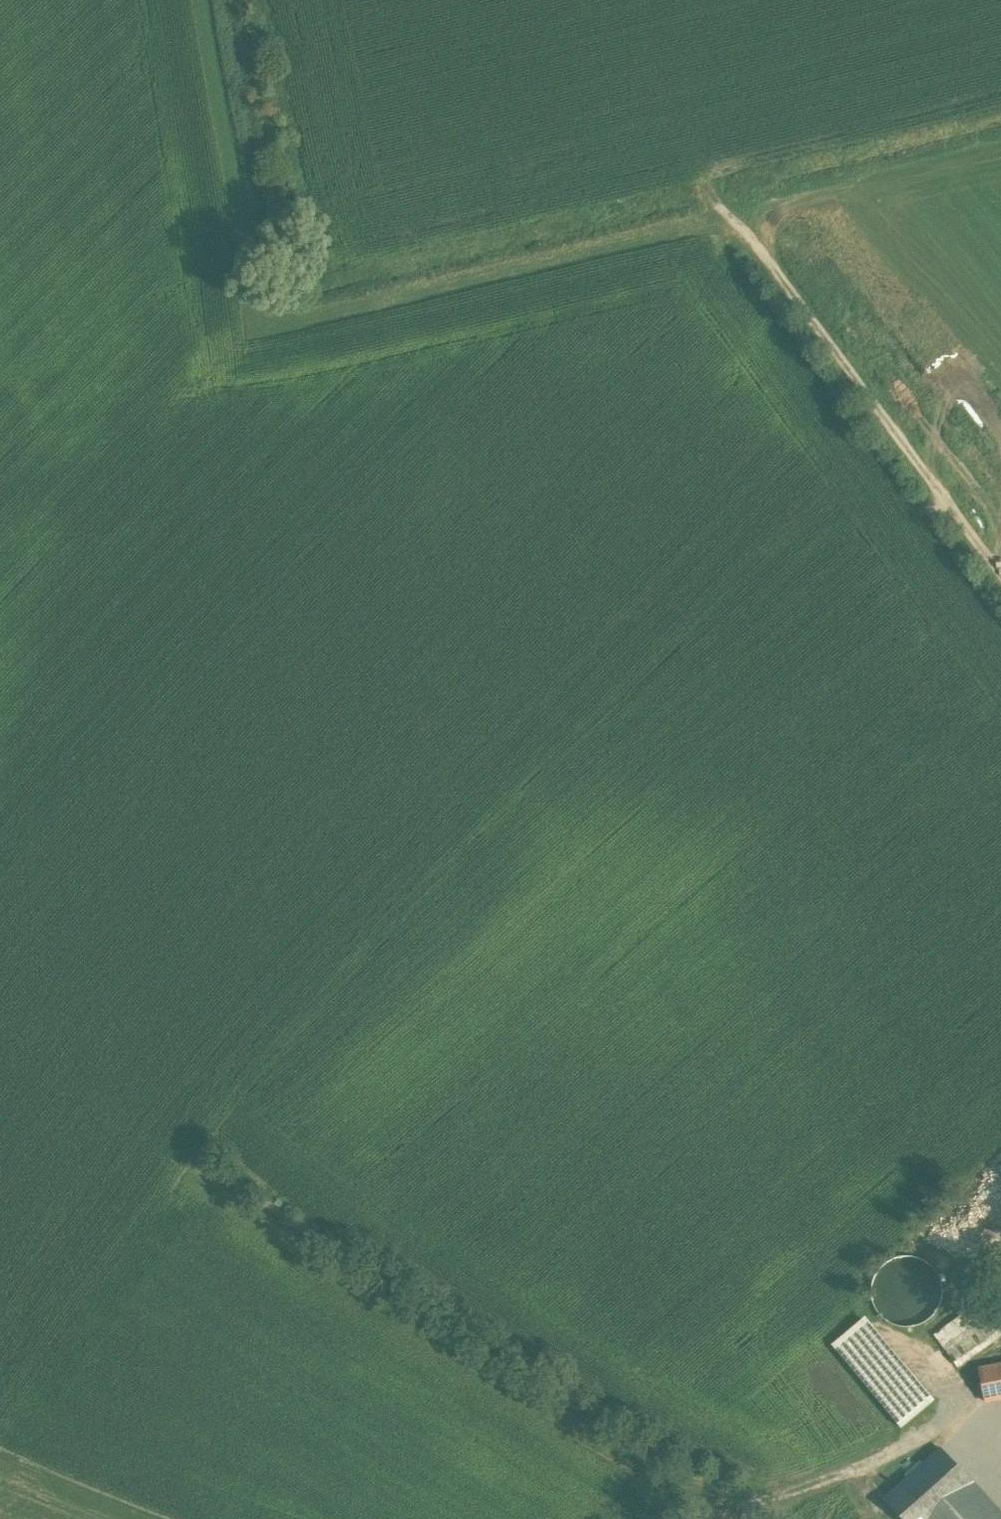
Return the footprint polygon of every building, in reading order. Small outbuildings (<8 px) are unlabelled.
[(938,1274),(930,1264),(920,1258),(909,1256),(897,1258),(887,1263),(880,1272),(876,1279),(875,1290),(876,1297),(880,1308),(889,1316),(899,1321),(911,1322),(917,1321),(928,1316),(934,1311),(940,1301),(941,1286),(938,1274)] [(988,1316),(1000,1333),(1000,1307),(988,1316)] [(866,1319),(833,1346),(901,1429),(934,1402),(866,1319)] [(993,1342),(979,1322),(943,1348),(957,1368),(993,1342)] [(975,1370),(982,1406),(1000,1402),(1000,1365),(975,1370)] [(941,1449),(885,1500),(902,1518),(1000,1518),(1000,1514),(941,1449)]
